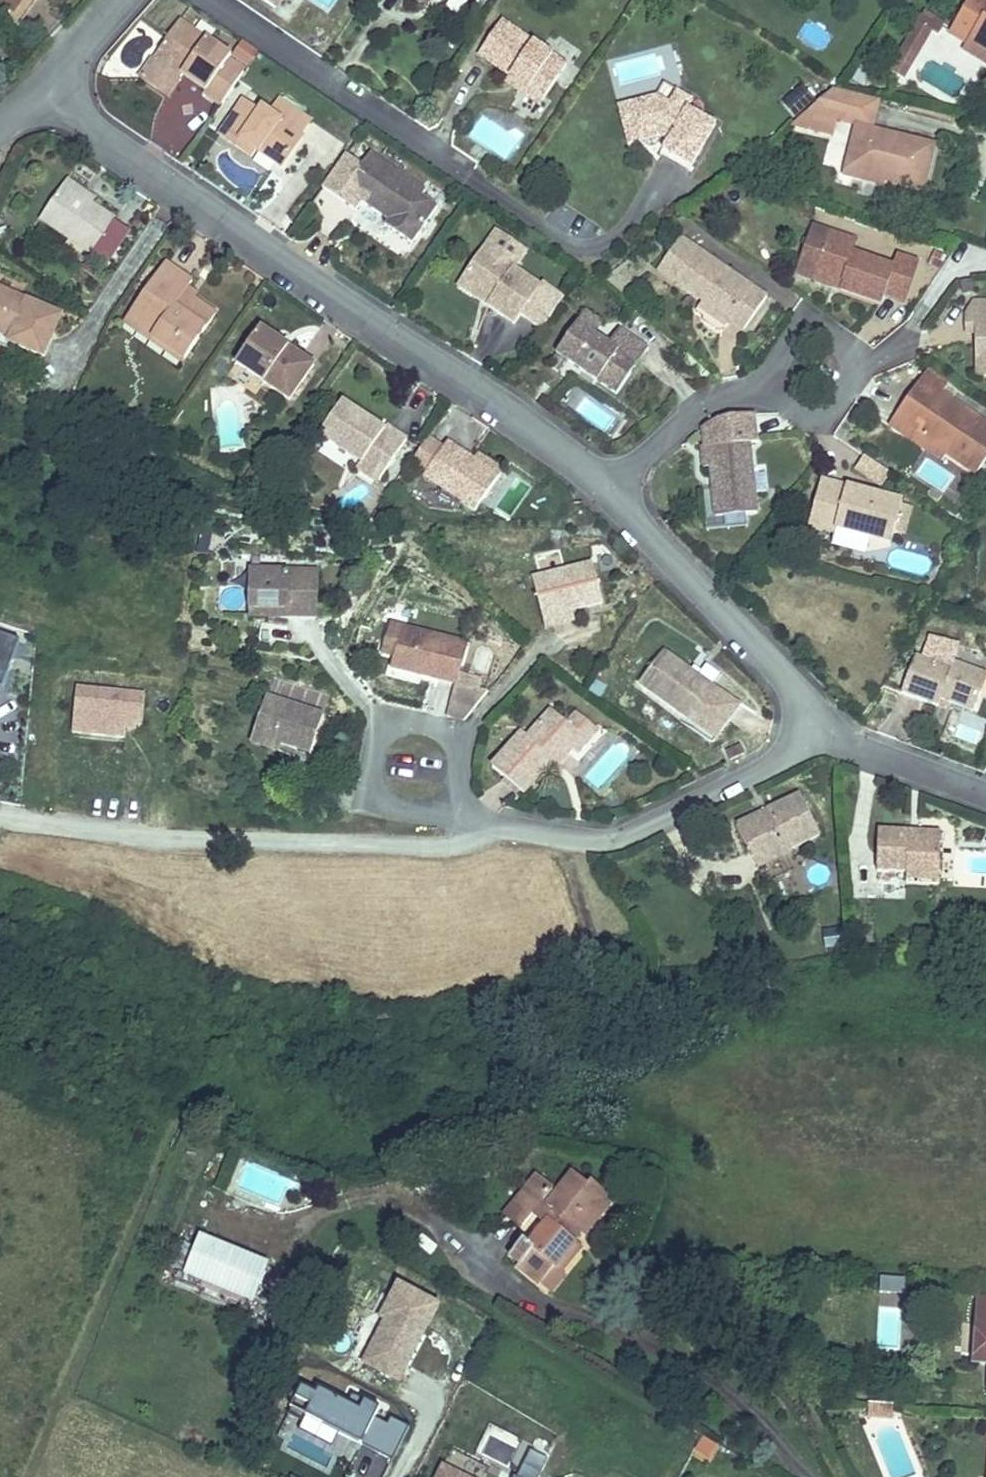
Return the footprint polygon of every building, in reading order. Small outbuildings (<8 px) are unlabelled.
[(17,29),(38,0),(25,0),(15,14),(0,3),(0,16),(17,29)] [(15,14),(25,0),(0,0),(0,3),(15,14)] [(949,33),(967,44),(963,49),(985,63),(985,0),(969,0),(949,33)] [(945,24),(923,12),(916,22),(931,31),(931,32),(938,36),(945,24)] [(231,56),(180,20),(157,55),(184,74),(207,89),(204,94),(221,106),(244,72),(228,61),(231,56)] [(567,65),(502,21),(479,54),(510,75),(544,99),(567,65)] [(914,60),(931,32),(931,31),(916,22),(900,51),(914,60)] [(903,79),(914,60),(900,51),(888,70),(903,79)] [(184,74),(157,55),(141,77),(169,96),(184,74)] [(865,88),(875,69),(864,63),(853,81),(865,88)] [(544,99),(510,75),(506,82),(540,105),(544,99)] [(924,190),(935,145),(872,129),(878,100),(834,89),(792,125),(833,135),(837,121),(857,125),(845,175),(862,179),(864,172),(884,177),(883,180),(924,190)] [(716,124),(688,108),(693,99),(677,90),(670,103),(657,96),(632,102),(641,140),(660,136),(662,132),(671,136),(668,141),(663,150),(692,167),(716,124)] [(286,146),(296,132),(307,117),(280,99),(270,112),(263,108),(260,111),(244,101),(220,135),(242,151),(247,143),(256,149),(282,167),(293,151),(286,146)] [(641,140),(632,102),(619,106),(628,144),(641,140)] [(952,118),(911,107),(910,110),(951,120),(952,118)] [(293,151),(303,136),(301,134),(311,120),(307,117),(296,132),(286,146),(293,151)] [(668,141),(671,136),(662,132),(660,136),(668,141)] [(251,156),(256,149),(247,143),(242,151),(251,156)] [(692,167),(663,150),(661,154),(690,171),(692,167)] [(438,207),(423,196),(426,191),(371,153),(340,199),(357,211),(362,202),(389,221),(397,226),(393,231),(413,244),(438,207)] [(883,180),(884,177),(864,172),(862,179),(883,184),(883,180)] [(96,199),(68,179),(64,184),(93,204),(96,199)] [(92,254),(116,220),(93,204),(64,184),(40,219),(92,254)] [(393,231),(397,226),(389,221),(386,226),(393,231)] [(6,227),(0,229),(0,237),(1,240),(10,237),(6,227)] [(905,302),(918,262),(897,255),(893,266),(853,253),(857,241),(828,231),(814,272),(843,282),(841,289),(882,304),(885,295),(905,302)] [(675,281),(698,248),(681,237),(659,270),(675,281)] [(541,286),(515,269),(518,264),(488,244),(464,279),(493,299),(489,305),(515,324),(541,286)] [(745,329),(767,296),(698,248),(675,281),(704,301),(730,320),(745,329)] [(186,360),(217,314),(194,299),(191,302),(182,297),(189,287),(193,281),(166,262),(130,316),(156,333),(153,337),(186,360)] [(843,282),(814,272),(812,279),(841,289),(843,282)] [(493,299),(464,279),(459,285),(489,305),(493,299)] [(194,299),(198,294),(189,287),(182,297),(191,302),(194,299)] [(0,289),(0,329),(13,335),(9,342),(44,357),(62,315),(0,289)] [(730,320),(704,301),(697,312),(704,316),(704,321),(717,330),(724,329),(730,320)] [(974,302),(967,316),(985,315),(985,301),(974,302)] [(596,334),(604,323),(585,311),(578,322),(596,334)] [(967,316),(968,333),(977,333),(985,333),(985,315),(967,316)] [(156,333),(130,316),(125,323),(150,341),(153,337),(156,333)] [(617,395),(649,349),(620,328),(609,343),(596,334),(578,322),(556,353),(617,395)] [(290,401),(314,365),(288,347),(286,351),(279,346),(282,342),(260,328),(235,363),(290,401)] [(977,333),(977,343),(985,343),(985,333),(977,333)] [(186,360),(153,337),(150,341),(183,363),(186,360)] [(288,347),(282,342),(279,346),(286,351),(288,347)] [(977,343),(978,377),(985,376),(985,343),(977,343)] [(941,393),(950,381),(929,367),(917,384),(938,398),(941,393)] [(941,393),(938,398),(917,384),(895,417),(905,412),(914,427),(912,428),(918,434),(924,438),(930,442),(937,445),(938,443),(949,446),(952,447),(949,453),(978,473),(985,461),(985,423),(941,393)] [(386,471),(407,440),(387,426),(384,430),(366,418),(364,421),(359,417),(361,414),(342,401),(320,434),(363,463),(367,457),(386,471)] [(912,428),(914,427),(905,412),(895,417),(890,425),(943,461),(949,453),(952,447),(949,446),(938,443),(937,445),(930,442),(924,438),(918,434),(912,428)] [(476,511),(499,477),(474,460),(448,442),(443,449),(428,439),(413,461),(428,471),(424,476),(476,511)] [(757,513),(750,441),(702,446),(705,467),(711,467),(714,490),(716,517),(757,513)] [(503,472),(478,455),(474,460),(499,477),(503,472)] [(890,472),(866,456),(857,468),(881,485),(890,472)] [(386,471),(367,457),(363,463),(358,470),(378,483),(386,471)] [(268,494),(275,484),(269,480),(262,490),(268,494)] [(895,531),(901,506),(903,501),(822,480),(809,526),(835,533),(837,528),(892,542),(895,531)] [(716,517),(714,490),(707,491),(710,518),(716,517)] [(904,533),(910,508),(901,506),(895,531),(904,533)] [(603,603),(593,563),(533,578),(543,617),(573,610),(603,603)] [(318,618),(319,570),(250,569),(250,607),(286,608),(287,617),(318,618)] [(287,617),(286,608),(250,607),(249,616),(287,617)] [(575,620),(573,610),(543,617),(546,627),(575,620)] [(397,657),(405,627),(390,624),(383,653),(397,657)] [(458,673),(467,643),(405,627),(397,657),(394,668),(456,683),(458,673)] [(9,689),(19,635),(0,632),(0,687),(9,689)] [(953,660),(959,643),(929,635),(924,650),(953,660)] [(985,676),(985,673),(953,660),(924,650),(922,657),(916,654),(902,692),(939,705),(941,699),(973,711),(985,676)] [(689,721),(714,687),(689,669),(664,651),(639,684),(689,721)] [(718,682),(693,664),(689,669),(714,687),(718,682)] [(473,710),(488,691),(480,689),(483,679),(464,674),(461,683),(460,683),(459,684),(459,688),(455,687),(448,716),(465,720),(473,710)] [(71,736),(142,739),(145,690),(74,686),(71,736)] [(311,753),(324,715),(266,696),(254,735),(282,744),(311,753)] [(559,765),(573,749),(583,737),(568,724),(552,709),(528,737),(523,732),(493,767),(524,794),(548,767),(545,765),(551,758),(553,760),(559,765)] [(596,731),(577,714),(568,724),(583,737),(573,749),(577,753),(596,731)] [(280,751),(282,744),(254,735),(251,742),(280,751)] [(731,760),(744,753),(740,744),(727,750),(731,760)] [(821,834),(800,794),(768,811),(771,817),(761,822),(758,815),(737,826),(758,869),(791,853),(790,850),(821,834)] [(761,822),(771,817),(768,811),(758,815),(761,822)] [(940,873),(941,831),(878,829),(877,872),(907,872),(940,873)] [(762,875),(795,859),(791,853),(758,869),(762,875)] [(540,1285),(541,1284),(554,1268),(560,1273),(561,1272),(580,1248),(572,1242),(580,1233),(584,1235),(612,1200),(590,1183),(587,1187),(572,1175),(547,1205),(556,1213),(547,1224),(530,1245),(524,1240),(511,1256),(521,1264),(518,1267),(540,1285)] [(522,1228),(553,1190),(536,1176),(505,1214),(522,1228)] [(547,1224),(556,1213),(547,1205),(538,1216),(547,1224)] [(219,1287),(235,1250),(200,1236),(185,1274),(219,1287)] [(184,1270),(194,1246),(178,1240),(168,1263),(184,1270)] [(253,1301),(268,1264),(235,1250),(219,1287),(253,1301)] [(551,1291),(564,1276),(561,1272),(560,1273),(554,1268),(541,1284),(551,1291)] [(907,1294),(907,1278),(880,1277),(880,1292),(907,1294)] [(400,1385),(443,1305),(402,1283),(359,1363),(400,1385)] [(979,1299),(977,1326),(985,1327),(985,1299),(979,1299)] [(985,1335),(985,1327),(977,1326),(974,1364),(980,1364),(981,1344),(985,1345),(985,1335)] [(365,1448),(378,1422),(382,1414),(355,1400),(351,1409),(323,1394),(320,1399),(307,1392),(293,1419),(309,1427),(312,1421),(345,1438),(365,1448)] [(877,1416),(878,1403),(869,1403),(869,1415),(877,1416)] [(894,1417),(894,1404),(878,1403),(877,1416),(894,1417)] [(410,1428),(393,1420),(389,1428),(377,1453),(393,1461),(410,1428)] [(309,1427),(305,1435),(338,1452),(345,1438),(312,1421),(309,1427)] [(389,1428),(378,1422),(365,1448),(377,1453),(389,1428)] [(384,1469),(360,1459),(353,1476),(380,1476),(384,1469)] [(443,1466),(438,1476),(464,1476),(443,1466)]
